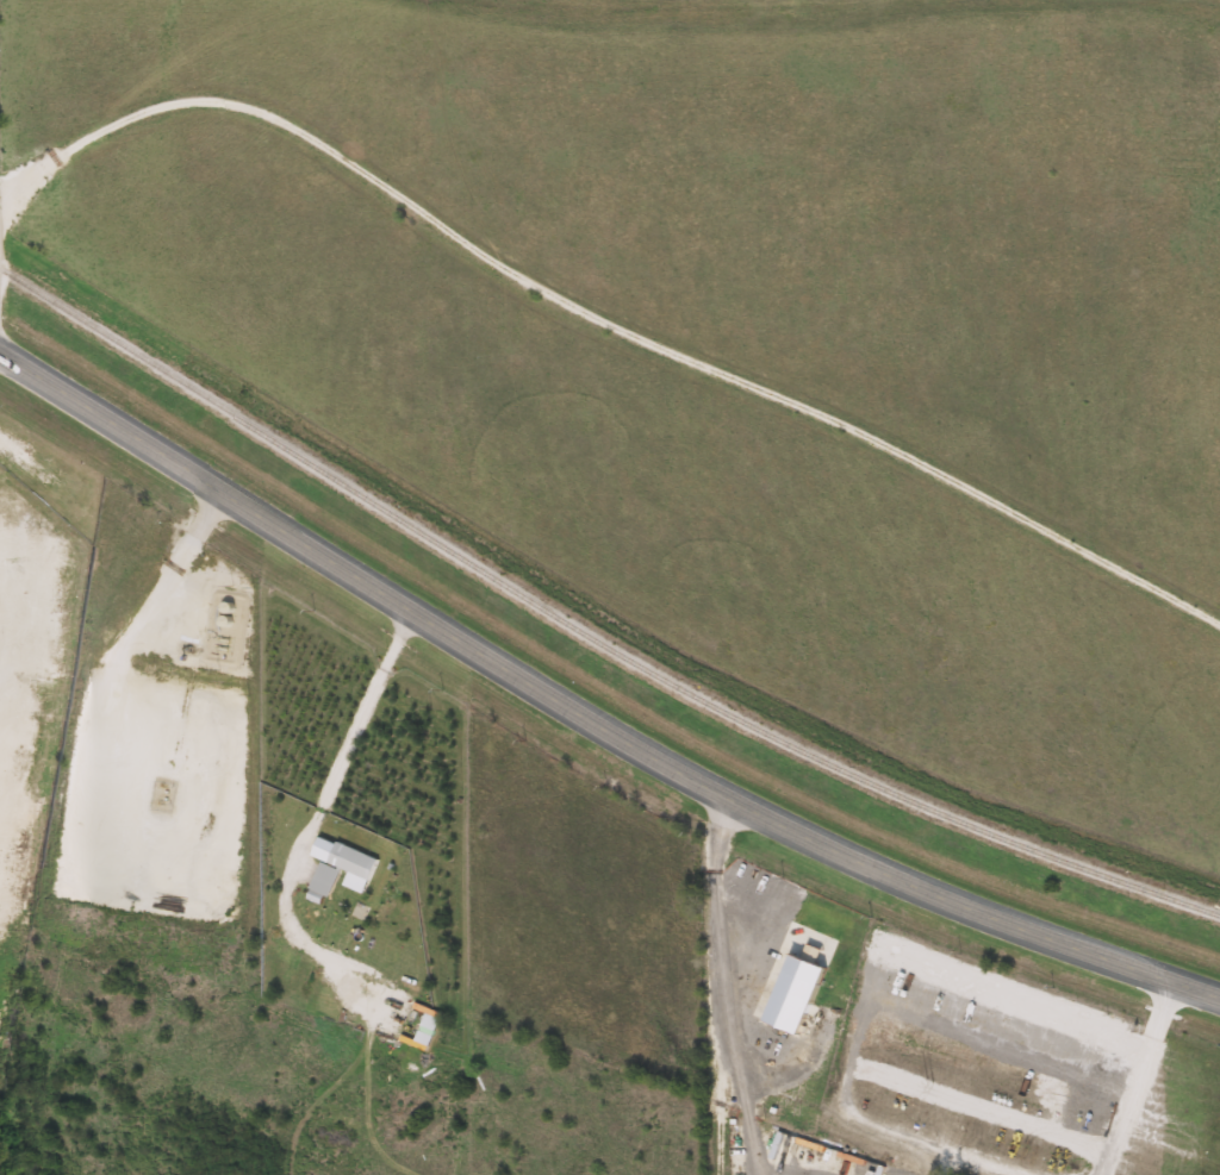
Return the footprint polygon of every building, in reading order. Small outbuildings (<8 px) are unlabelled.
[(380,860),(371,881),(342,868),(330,896),(310,888),(322,862),(328,864),(338,842),(380,860)] [(802,1152),(774,1143),(779,1129),(807,1138),(802,1152)]
